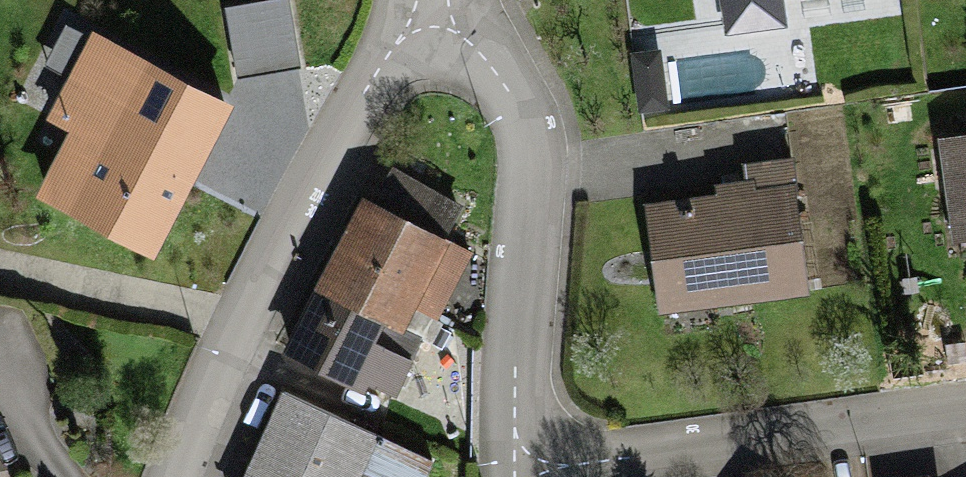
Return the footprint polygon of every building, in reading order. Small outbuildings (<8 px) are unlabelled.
[(232,75),(301,64),(291,0),(282,0),(221,9),(232,75)] [(724,27),(779,21),(777,0),(721,0),(724,27)] [(41,206),(142,261),(223,116),(97,46),(37,153),(63,167),(41,206)] [(633,54),(639,112),(667,109),(661,51),(633,54)] [(935,148),(945,240),(965,238),(965,144),(935,148)] [(440,249),(458,209),(379,173),(325,294),(353,307),(326,368),(392,398),(401,379),(357,359),(373,323),(396,334),(407,310),(445,327),(474,264),(440,249)] [(739,203),(650,213),(661,312),(798,298),(786,181),(737,186),(739,203)] [(365,444),(278,403),(243,476),(349,476),(365,444)] [(423,463),(383,445),(369,476),(417,476),(423,463)]
